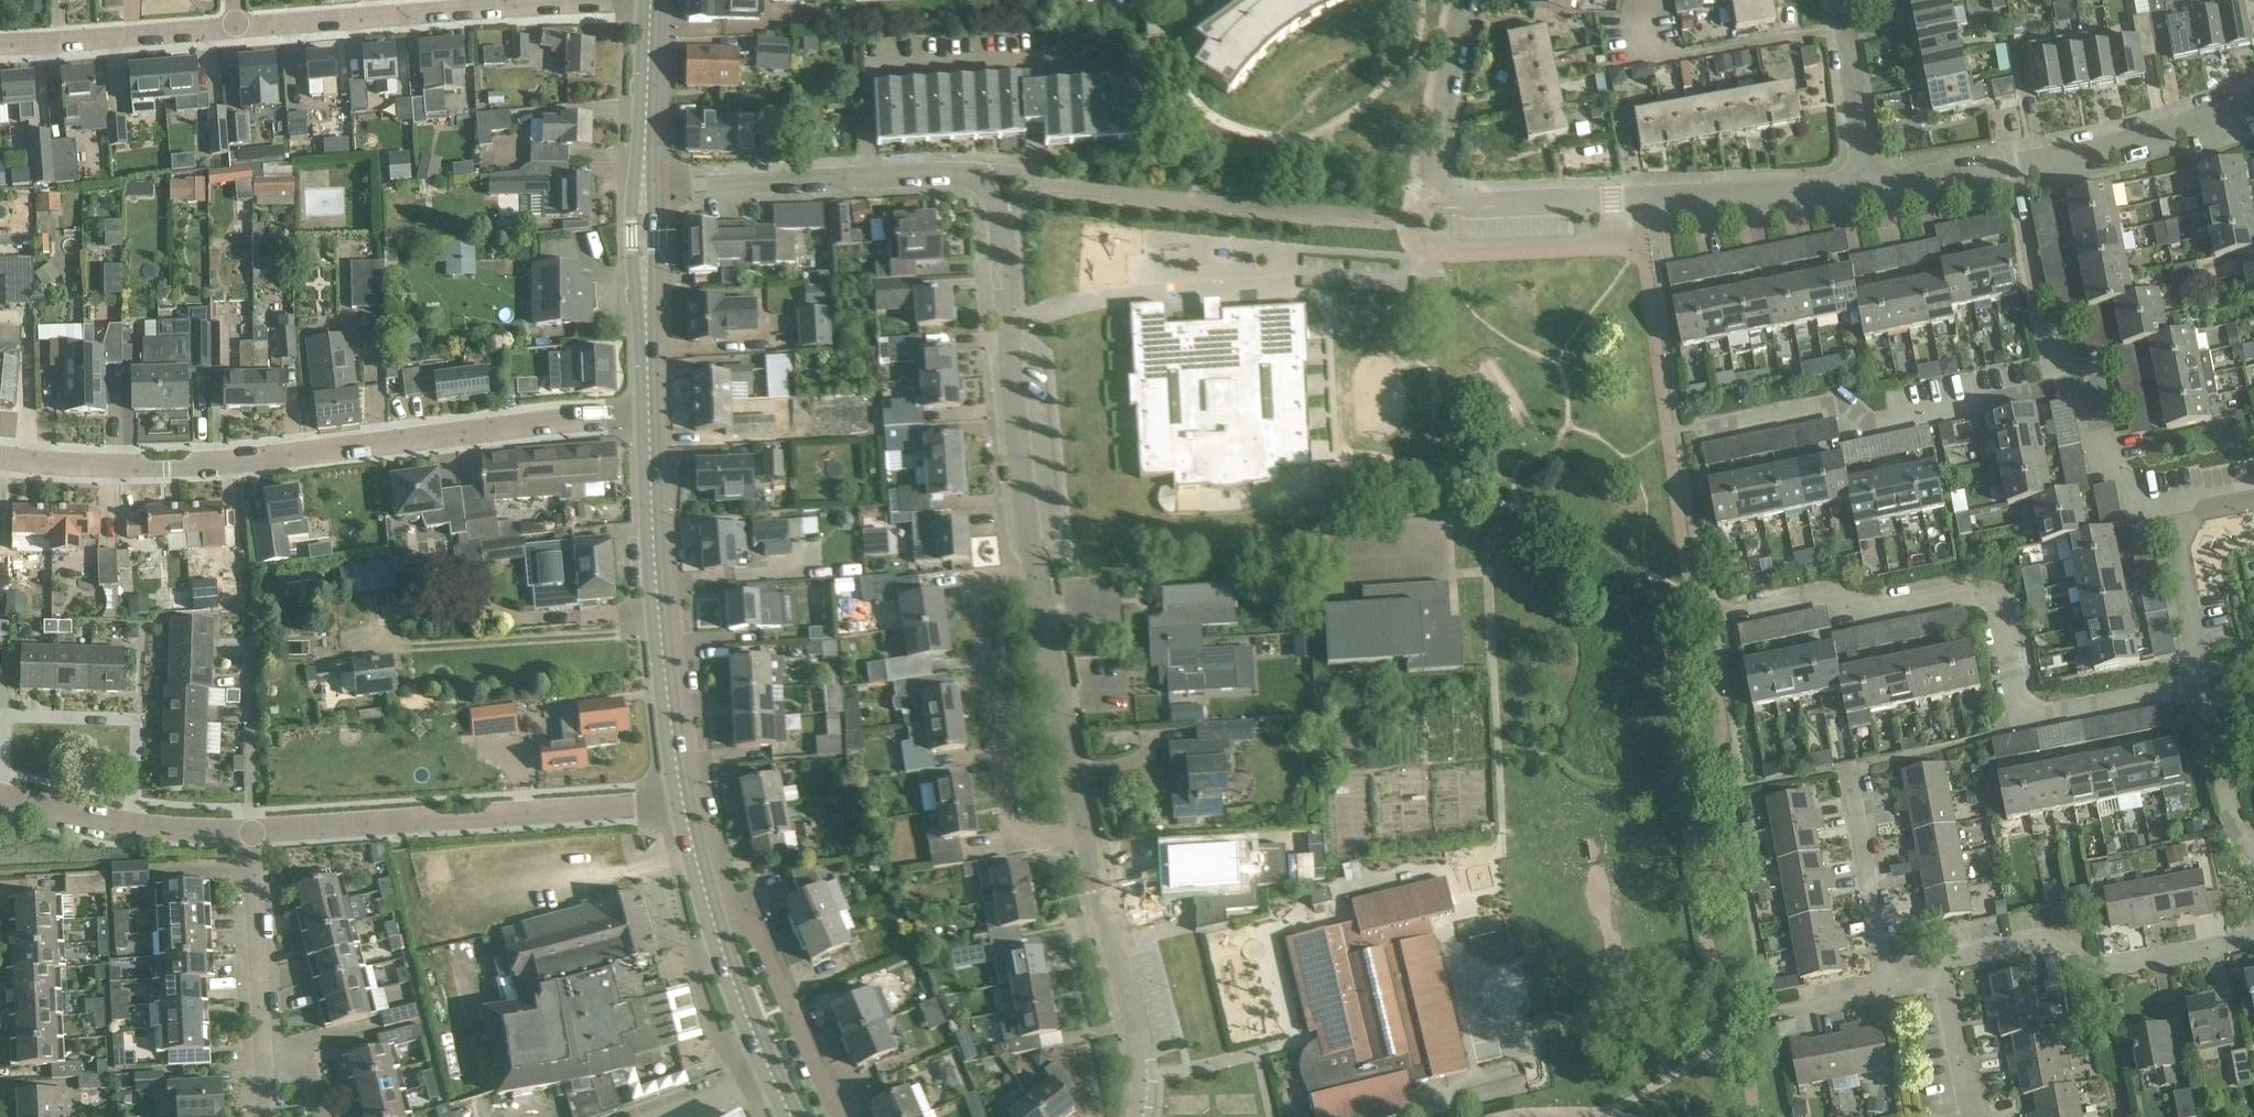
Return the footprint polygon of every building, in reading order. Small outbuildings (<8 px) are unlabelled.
[(21,21),(42,23),(44,0),(24,0),(21,21)] [(759,0),(691,0),(691,23),(712,23),(712,20),(758,21),(759,0)] [(1242,6),(1192,41),(1205,53),(1192,72),(1227,96),(1232,89),(1238,81),(1244,74),(1250,68),(1256,61),(1263,55),(1270,49),(1277,43),(1284,38),(1292,33),(1299,28),(1307,23),(1315,19),(1324,15),(1332,12),(1340,8),(1349,5),(1360,2),(1360,0),(1244,0),(1242,6)] [(1524,4),(1570,13),(1573,0),(1525,0),(1524,4)] [(1692,13),(1703,11),(1701,0),(1681,0),(1675,1),(1677,15),(1678,15),(1678,16),(1692,13)] [(1736,30),(1775,24),(1771,0),(1768,0),(1732,6),(1736,30)] [(1913,10),(1952,2),(1952,0),(1911,0),(1913,10)] [(1994,12),(2007,9),(2005,0),(1992,0),(1994,12)] [(2150,15),(2150,20),(2153,36),(2170,33),(2175,61),(2203,56),(2193,0),(2166,5),(2165,0),(2149,0),(2151,15),(2150,15)] [(2218,0),(2194,0),(2193,0),(2203,56),(2228,51),(2218,0)] [(2246,8),(2244,0),(2218,0),(2228,51),(2253,47),(2246,8)] [(1914,37),(1918,36),(1957,28),(1952,2),(1913,10),(1915,22),(1911,22),(1914,37)] [(2246,8),(2253,47),(2253,6),(2246,8)] [(1015,7),(993,7),(993,21),(1015,21),(1015,7)] [(2153,36),(2150,20),(2150,15),(2134,18),(2138,40),(2110,45),(2117,84),(2144,79),(2141,60),(2157,57),(2155,45),(2153,36)] [(1692,17),(1680,19),(1682,32),(1695,30),(1692,17)] [(2006,29),(2004,19),(1994,21),(1996,31),(2006,29)] [(1172,39),(1171,25),(1147,26),(1147,40),(1172,39)] [(2020,25),(2012,27),(2014,38),(2022,36),(2020,25)] [(1099,27),(1085,28),(1086,52),(1100,51),(1099,27)] [(1112,27),(1099,27),(1100,51),(1113,51),(1112,27)] [(1085,28),(1071,28),(1072,53),(1086,52),(1085,28)] [(1963,54),(1957,28),(1918,36),(1914,37),(1917,51),(1921,50),(1923,61),(1963,54)] [(1512,65),(1552,57),(1547,30),(1507,38),(1512,65)] [(1596,30),(1586,31),(1588,46),(1599,45),(1596,30)] [(2084,35),(2086,49),(2093,88),(2117,84),(2110,45),(2108,31),(2084,35)] [(541,47),(567,51),(566,78),(592,79),(593,44),(574,44),(575,39),(543,34),(541,47)] [(2066,93),(2093,88),(2086,49),(2084,35),(2056,40),(2059,54),(2066,93)] [(512,37),(512,61),(529,61),(529,37),(512,37)] [(757,40),(757,57),(789,58),(790,41),(757,40)] [(2056,40),(2030,44),(2039,98),(2066,93),(2059,54),(2056,40)] [(462,74),(464,73),(462,44),(420,47),(422,77),(423,77),(424,94),(432,94),(432,93),(454,91),(454,92),(464,91),(462,74)] [(367,84),(377,84),(378,96),(397,94),(396,82),(397,82),(395,49),(380,50),(379,47),(367,48),(367,51),(364,51),(367,84)] [(1818,66),(1815,48),(1802,50),(1805,69),(1818,66)] [(483,49),(484,66),(504,65),(504,49),(483,49)] [(688,50),(687,87),(740,89),(740,73),(741,51),(688,50)] [(307,56),(306,56),(308,86),(310,86),(310,97),(313,99),(323,98),(323,101),(338,99),(337,84),(339,84),(338,81),(336,53),(307,56)] [(1751,68),(1748,54),(1734,56),(1736,70),(1751,68)] [(1923,88),(1929,88),(1968,80),(1963,54),(1923,61),(1926,72),(1920,73),(1923,88)] [(256,59),(239,61),(241,92),(242,92),(243,110),(277,108),(276,90),(277,89),(274,58),(271,58),(267,55),(259,56),(256,59)] [(1517,91),(1557,83),(1552,57),(1512,65),(1517,91)] [(1734,75),(1731,61),(1715,64),(1717,78),(1734,75)] [(2011,63),(2000,66),(2001,73),(2013,71),(2011,63)] [(198,97),(195,64),(163,67),(166,101),(176,100),(177,113),(207,110),(209,110),(208,96),(198,97)] [(154,102),(166,101),(163,67),(129,70),(132,104),(132,103),(133,116),(155,114),(154,102)] [(1624,71),(1611,73),(1613,85),(1626,83),(1624,71)] [(94,72),(63,74),(64,89),(63,89),(64,108),(65,108),(67,127),(82,126),(81,117),(107,115),(105,90),(95,91),(94,72)] [(1605,75),(1594,77),(1597,95),(1608,93),(1605,75)] [(0,85),(0,108),(7,108),(19,107),(20,123),(35,122),(33,106),(35,105),(33,77),(2,79),(3,85),(0,85)] [(1028,79),(874,88),(877,145),(879,145),(1024,136),(1026,136),(1044,135),(1045,144),(1045,146),(1142,141),(1139,83),(1071,87),(1070,79),(1046,81),(1047,88),(1029,89),(1028,79)] [(1973,79),(1968,80),(1929,88),(1923,88),(1926,104),(1932,103),(1934,114),(1973,106),(1986,104),(1983,89),(1975,90),(1973,79)] [(1998,101),(2017,97),(2014,79),(1995,83),(1998,101)] [(1522,117),(1562,109),(1557,83),(1517,91),(1522,117)] [(1765,91),(1772,130),(1799,125),(1792,86),(1765,91)] [(1739,95),(1746,135),(1772,130),(1765,91),(1739,95)] [(489,106),(503,104),(503,93),(488,94),(489,106)] [(1712,100),(1719,139),(1746,135),(1739,95),(1712,100)] [(425,99),(411,100),(413,126),(427,125),(425,99)] [(1686,105),(1693,144),(1719,139),(1712,100),(1686,105)] [(367,103),(351,104),(352,113),(367,111),(367,103)] [(1660,109),(1666,149),(1693,144),(1686,105),(1660,109)] [(1600,106),(1591,108),(1594,121),(1603,119),(1600,106)] [(209,110),(207,110),(211,156),(231,155),(230,145),(228,119),(227,118),(227,109),(209,110)] [(1562,109),(1522,117),(1527,144),(1567,136),(1562,109)] [(1660,109),(1633,114),(1640,153),(1666,149),(1660,109)] [(509,111),(477,115),(479,135),(491,133),(512,131),(509,111)] [(808,112),(808,125),(822,125),(822,112),(808,112)] [(777,113),(760,113),(761,141),(761,152),(778,151),(777,113)] [(307,139),(306,114),(289,115),(290,140),(307,139)] [(690,115),(689,153),(736,154),(736,152),(755,152),(755,116),(737,116),(690,115)] [(248,116),(227,118),(228,119),(230,145),(250,143),(248,116)] [(530,143),(529,164),(531,164),(567,165),(568,148),(569,148),(590,149),(592,117),(561,116),(561,118),(543,118),(543,122),(542,143),(530,143)] [(107,118),(109,147),(127,145),(125,117),(107,118)] [(75,140),(51,142),(51,147),(53,170),(78,167),(75,140)] [(51,147),(29,148),(32,187),(55,185),(53,170),(51,147)] [(260,165),(258,150),(238,152),(239,168),(254,166),(260,165)] [(168,156),(169,170),(191,169),(190,154),(168,156)] [(419,168),(419,173),(437,177),(441,158),(421,154),(419,168)] [(2242,161),(2199,170),(2203,191),(2247,182),(2242,161)] [(260,165),(254,166),(254,198),(294,198),(294,180),(292,180),(292,164),(271,164),(260,165)] [(531,164),(525,177),(525,196),(531,196),(531,217),(544,217),(544,218),(562,218),(562,219),(589,218),(589,178),(567,179),(567,165),(531,164)] [(411,165),(390,167),(391,181),(412,179),(411,165)] [(251,168),(210,172),(211,185),(236,182),(253,181),(251,168)] [(205,179),(185,179),(186,203),(205,203),(205,179)] [(2247,182),(2203,191),(2208,213),(2251,204),(2247,182)] [(140,184),(127,184),(127,198),(140,198),(140,184)] [(2068,196),(2073,218),(2117,209),(2113,186),(2068,196)] [(61,211),(59,194),(36,196),(38,213),(61,211)] [(851,207),(856,224),(873,220),(868,203),(851,207)] [(2208,213),(2213,235),(2253,227),(2253,218),(2251,204),(2208,213)] [(745,224),(743,224),(744,268),(776,268),(776,265),(796,264),(795,231),(828,230),(828,205),(775,208),(775,230),(759,230),(759,225),(745,226),(745,224)] [(2117,209),(2073,218),(2077,240),(2122,231),(2117,209)] [(2055,211),(2033,215),(2035,226),(2057,222),(2055,211)] [(897,218),(885,219),(886,244),(890,244),(936,242),(935,240),(934,216),(912,217),(912,215),(910,213),(899,214),(897,216),(897,218)] [(2004,214),(1993,216),(1997,238),(2008,236),(2004,214)] [(850,218),(832,220),(833,247),(852,246),(850,218)] [(122,220),(106,220),(106,246),(122,245),(122,220)] [(1968,221),(1957,223),(1961,245),(1972,243),(1968,221)] [(689,229),(685,233),(685,246),(689,246),(690,254),(685,258),(686,271),(690,271),(690,277),(719,276),(719,269),(744,268),(743,224),(713,225),(710,222),(694,222),(691,225),(689,225),(689,229)] [(2057,222),(2035,226),(2037,237),(2059,232),(2057,222)] [(252,223),(252,236),(263,236),(264,223),(252,223)] [(1946,225),(1950,247),(1961,245),(1957,223),(1946,225)] [(2164,223),(2153,225),(2155,234),(2166,232),(2164,223)] [(2213,235),(2217,257),(2243,252),(2253,249),(2253,227),(2213,235)] [(2122,231),(2077,240),(2082,262),(2126,253),(2122,231)] [(397,233),(384,233),(385,249),(397,249),(398,249),(397,233)] [(1834,233),(1823,236),(1827,258),(1838,256),(1834,233)] [(37,236),(38,254),(48,254),(48,235),(37,236)] [(1823,236),(1812,238),(1816,260),(1827,258),(1823,236)] [(252,237),(252,280),(253,280),(253,285),(270,285),(270,280),(270,260),(259,260),(259,244),(263,244),(263,237),(252,237)] [(886,259),(876,266),(877,281),(914,279),(913,264),(941,263),(940,240),(935,240),(936,242),(890,244),(891,259),(886,259)] [(1789,242),(1779,244),(1783,266),(1794,264),(1789,242)] [(1927,242),(1916,244),(1921,266),(1931,264),(1927,242)] [(475,275),(474,245),(474,243),(444,243),(444,245),(446,275),(475,275)] [(1779,244),(1768,246),(1772,268),(1783,266),(1779,244)] [(1916,244),(1906,246),(1910,268),(1921,266),(1916,244)] [(2243,252),(2248,273),(2253,272),(2253,249),(2243,252)] [(1745,251),(1735,253),(1739,275),(1750,273),(1745,251)] [(1882,251),(1872,253),(1876,275),(1887,273),(1882,251)] [(2009,251),(1986,255),(1995,299),(2018,294),(2009,251)] [(34,273),(33,258),(33,253),(24,253),(24,258),(0,258),(0,277),(5,276),(6,306),(34,305),(34,273)] [(1735,253),(1724,255),(1728,277),(1739,275),(1735,253)] [(1872,253),(1861,255),(1865,277),(1876,275),(1872,253)] [(2082,262),(2087,284),(2131,275),(2126,253),(2082,262)] [(1986,255),(1964,260),(1973,303),(1995,299),(1986,255)] [(2063,255),(2042,260),(2044,270),(2065,266),(2063,255)] [(1701,259),(1691,262),(1695,284),(1706,281),(1701,259)] [(1964,260),(1944,264),(1946,276),(1952,307),(1973,303),(1964,260)] [(36,273),(36,276),(45,287),(60,276),(50,262),(36,273)] [(385,308),(384,262),(350,263),(351,309),(385,308)] [(1691,262),(1680,264),(1684,286),(1695,284),(1691,262)] [(2065,266),(2044,270),(2046,281),(2068,277),(2065,266)] [(591,284),(577,284),(577,267),(533,267),(533,327),(591,326),(591,284)] [(1830,274),(1839,318),(1860,313),(1861,313),(1857,294),(1858,294),(1853,269),(1830,274)] [(827,273),(816,274),(817,282),(827,281),(827,273)] [(1830,274),(1808,278),(1817,322),(1839,318),(1830,274)] [(2087,284),(2091,307),(2117,302),(2117,301),(2136,297),(2135,297),(2131,275),(2087,284)] [(1943,277),(1924,281),(1933,326),(1955,322),(1952,307),(1946,276),(1943,277)] [(1808,278),(1786,283),(1795,326),(1817,322),(1808,278)] [(912,295),(911,281),(875,284),(877,316),(915,313),(916,330),(951,329),(949,293),(912,295)] [(1924,281),(1901,285),(1910,331),(1933,326),(1924,281)] [(1786,283),(1764,287),(1773,331),(1795,326),(1786,283)] [(1901,285),(1879,290),(1888,335),(1910,331),(1901,285)] [(1764,287),(1742,291),(1751,335),(1773,331),(1764,287)] [(1858,294),(1857,294),(1861,313),(1860,313),(1865,340),(1888,335),(1879,290),(1858,294)] [(1742,291),(1720,296),(1729,339),(1751,335),(1742,291)] [(2117,302),(2122,323),(2166,314),(2161,291),(2135,297),(2136,297),(2117,301),(2117,302)] [(1720,296),(1698,300),(1707,344),(1729,339),(1720,296)] [(1707,344),(1698,300),(1675,305),(1684,348),(1707,344)] [(2051,305),(2053,315),(2075,311),(2073,300),(2051,305)] [(692,304),(693,343),(724,342),(724,332),(756,332),(755,302),(692,304)] [(828,308),(798,310),(799,349),(830,347),(828,308)] [(1165,308),(1129,311),(1134,382),(1128,382),(1130,413),(1135,412),(1140,483),(1173,481),(1174,494),(1208,492),(1213,493),(1216,494),(1221,494),(1225,494),(1228,494),(1233,493),(1238,492),(1246,489),(1280,487),(1279,474),(1312,472),(1305,370),(1309,370),(1305,309),(1220,315),(1221,326),(1167,330),(1165,308)] [(188,322),(159,322),(159,339),(159,372),(160,411),(186,411),(185,375),(192,375),(192,369),(192,368),(191,368),(191,339),(191,337),(191,326),(209,326),(209,310),(187,310),(188,322)] [(2166,314),(2122,323),(2126,346),(2152,341),(2152,340),(2171,336),(2171,335),(2166,314)] [(2085,331),(2104,327),(2102,316),(2082,320),(2085,331)] [(276,330),(276,331),(294,329),(294,317),(278,317),(277,330),(276,330)] [(83,348),(83,349),(85,413),(104,413),(104,406),(109,403),(109,394),(104,391),(104,364),(122,363),(123,323),(110,324),(102,345),(93,344),(93,326),(83,326),(83,348)] [(209,326),(210,368),(228,368),(228,337),(228,325),(209,326)] [(209,326),(191,326),(191,337),(191,339),(191,368),(192,368),(197,368),(210,368),(209,326)] [(2087,342),(2107,338),(2104,327),(2085,331),(2087,342)] [(411,328),(390,342),(402,360),(423,347),(411,328)] [(2238,328),(2229,330),(2232,347),(2241,346),(2238,328)] [(296,360),(294,329),(276,331),(278,361),(296,360)] [(254,334),(255,410),(285,409),(284,376),(268,376),(267,344),(267,330),(253,331),(253,334),(254,334)] [(2171,336),(2152,340),(2152,341),(2157,362),(2201,353),(2196,330),(2171,335),(2171,336)] [(338,392),(314,395),(319,432),(340,429),(360,427),(355,388),(349,337),(349,335),(331,337),(338,392)] [(328,338),(307,340),(307,342),(314,393),(314,395),(338,392),(331,337),(328,338)] [(143,369),(133,369),(133,373),(134,412),(160,411),(159,372),(159,339),(158,339),(143,339),(143,369)] [(922,385),(964,382),(964,381),(958,382),(956,353),(914,355),(913,339),(888,341),(888,340),(879,341),(881,365),(890,365),(890,367),(920,365),(922,385)] [(68,341),(49,341),(49,342),(50,366),(64,366),(65,391),(61,393),(61,404),(65,406),(65,413),(85,413),(83,349),(83,348),(68,348),(68,341)] [(239,344),(239,376),(225,377),(225,410),(255,410),(255,376),(254,343),(239,344)] [(14,409),(19,363),(20,348),(19,348),(0,346),(0,407),(14,409)] [(2241,349),(2234,351),(2237,362),(2243,360),(2241,349)] [(579,353),(549,354),(551,393),(580,391),(581,394),(612,393),(610,351),(579,353)] [(2201,353),(2157,362),(2161,384),(2206,375),(2214,373),(2210,351),(2201,353)] [(2006,354),(1996,355),(1997,366),(2008,364),(2006,354)] [(2118,359),(2120,370),(2137,366),(2135,355),(2118,359)] [(419,369),(402,372),(406,399),(438,394),(440,403),(456,400),(487,396),(484,374),(492,373),(490,356),(464,359),(464,363),(462,363),(462,366),(464,366),(466,374),(421,380),(419,369)] [(791,356),(766,358),(769,400),(788,399),(786,372),(792,372),(791,356)] [(1840,371),(1849,370),(1846,357),(1838,359),(1840,371)] [(1958,357),(1941,361),(1945,377),(1962,372),(1958,357)] [(1798,359),(1785,362),(1789,381),(1802,379),(1798,359)] [(725,374),(694,376),(695,404),(731,403),(749,402),(749,385),(754,385),(753,366),(724,368),(725,374)] [(876,367),(866,366),(866,380),(876,380),(876,367)] [(2120,370),(2122,380),(2140,377),(2137,366),(2120,370)] [(1771,370),(1758,372),(1759,377),(1760,385),(1773,382),(1771,370)] [(1735,372),(1713,376),(1716,394),(1731,392),(1738,390),(1735,372)] [(2206,375),(2161,384),(2166,406),(2207,398),(2210,397),(2219,395),(2214,373),(2206,375)] [(1759,389),(1759,387),(1756,374),(1749,376),(1752,390),(1759,389)] [(536,380),(517,381),(518,395),(536,394),(536,380)] [(884,411),(886,431),(918,429),(917,413),(959,411),(959,397),(965,397),(964,382),(922,385),(923,403),(892,405),(892,410),(884,411)] [(1710,384),(1687,389),(1690,402),(1694,401),(1713,396),(1710,384)] [(2207,398),(2166,406),(2171,429),(2211,420),(2207,398)] [(2127,403),(2129,414),(2147,410),(2145,399),(2127,403)] [(731,403),(695,404),(697,433),(727,432),(727,437),(756,436),(756,435),(776,434),(775,421),(775,418),(774,418),(755,418),(750,418),(749,402),(731,403)] [(2035,407),(1981,418),(1981,419),(1986,442),(1996,440),(2039,431),(2035,409),(2035,407)] [(2129,414),(2132,424),(2149,421),(2147,410),(2129,414)] [(2074,413),(2053,418),(2055,428),(2077,424),(2074,413)] [(1823,422),(1812,424),(1817,446),(1827,444),(1823,422)] [(1812,424),(1802,427),(1806,448),(1817,446),(1812,424)] [(2077,424),(2055,428),(2057,439),(2079,435),(2077,424)] [(1958,447),(1954,425),(1944,427),(1948,449),(1958,447)] [(928,473),(970,470),(969,456),(963,456),(962,442),(919,444),(918,429),(886,431),(886,437),(887,454),(898,453),(898,456),(927,454),(928,473)] [(1919,430),(1908,432),(1912,454),(1923,452),(1919,430)] [(1780,431),(1769,433),(1773,455),(1784,452),(1780,431)] [(2043,453),(2039,431),(1996,440),(2001,462),(2043,453)] [(1908,432),(1897,434),(1901,456),(1912,454),(1908,432)] [(1769,433),(1758,435),(1762,457),(1773,455),(1769,433)] [(1737,439),(1726,442),(1730,463),(1741,461),(1737,439)] [(1874,439),(1863,441),(1867,463),(1878,461),(1874,439)] [(1857,465),(1867,463),(1863,441),(1852,443),(1857,465)] [(1715,444),(1719,465),(1730,463),(1726,442),(1715,444)] [(516,452),(516,456),(482,457),(485,503),(568,498),(567,487),(616,485),(615,447),(516,452)] [(783,452),(764,452),(765,479),(784,478),(783,452)] [(2005,484),(2047,475),(2043,453),(2001,462),(2005,484)] [(1842,457),(1819,461),(1820,463),(1828,506),(1849,502),(1851,501),(1847,484),(1849,483),(1846,467),(1844,456),(1842,457)] [(2083,457),(2062,461),(2064,472),(2085,468),(2083,457)] [(1819,461),(1798,465),(1798,467),(1806,510),(1828,506),(1820,463),(1819,461)] [(752,465),(734,465),(734,463),(698,464),(700,495),(716,495),(716,504),(754,503),(752,465)] [(1798,465),(1776,470),(1776,472),(1784,514),(1806,510),(1798,467),(1798,465)] [(1915,470),(1923,514),(1946,509),(1938,466),(1915,470)] [(1348,467),(1322,468),(1323,489),(1339,488),(1349,488),(1349,487),(1348,467)] [(2085,468),(2064,472),(2066,483),(2087,479),(2085,468)] [(892,511),(892,519),(903,519),(913,518),(925,517),(924,502),(965,500),(965,486),(971,485),(970,470),(928,473),(929,492),(900,493),(901,510),(892,511)] [(1776,470),(1754,474),(1755,476),(1763,519),(1784,514),(1776,472),(1776,470)] [(1923,514),(1915,470),(1893,475),(1901,518),(1923,514)] [(404,478),(392,480),(397,519),(404,518),(420,516),(425,530),(449,527),(450,538),(466,536),(463,513),(462,505),(440,508),(438,492),(436,474),(425,476),(418,472),(410,473),(404,478)] [(1754,474),(1733,478),(1733,480),(1741,523),(1763,519),(1755,476),(1754,474)] [(1893,475),(1870,479),(1879,523),(1901,518),(1893,475)] [(2047,475),(2005,484),(2009,506),(2035,501),(2035,500),(2051,497),(2051,496),(2047,475)] [(1733,478),(1710,482),(1711,485),(1719,527),(1741,523),(1733,480),(1733,478)] [(1849,483),(1847,484),(1851,501),(1849,502),(1854,528),(1879,523),(1870,479),(1849,483)] [(270,522),(255,524),(261,564),(286,561),(289,560),(289,559),(287,547),(287,545),(287,540),(309,537),(307,523),(302,524),(297,491),(295,491),(294,489),(280,491),(281,494),(266,496),(270,522)] [(2035,501),(2040,524),(2083,516),(2078,491),(2051,496),(2051,497),(2035,500),(2035,501)] [(1957,516),(1972,514),(1967,492),(1953,495),(1957,516)] [(2118,497),(2096,502),(2098,512),(2120,508),(2118,497)] [(591,504),(579,505),(579,516),(592,515),(591,504)] [(187,536),(186,536),(187,548),(202,547),(203,549),(226,548),(223,506),(185,509),(187,536)] [(2120,508),(2098,512),(2101,523),(2122,519),(2120,508)] [(185,509),(147,511),(148,522),(126,524),(127,538),(149,536),(149,539),(168,537),(169,552),(187,551),(187,548),(186,536),(187,536),(185,509)] [(494,509),(463,513),(466,536),(467,545),(480,543),(499,541),(497,532),(494,509)] [(13,551),(50,552),(51,510),(13,510),(13,551)] [(50,538),(50,552),(50,553),(81,553),(81,538),(88,538),(99,538),(99,513),(89,513),(89,510),(51,510),(50,538)] [(839,518),(838,525),(842,531),(849,532),(854,528),(854,522),(850,516),(844,515),(839,518)] [(925,517),(913,518),(915,549),(923,548),(924,562),(937,561),(938,565),(969,563),(967,527),(937,529),(936,516),(925,517)] [(2040,524),(2044,546),(2069,540),(2087,537),(2087,535),(2083,516),(2040,524)] [(804,519),(752,523),(753,546),(805,541),(804,519)] [(743,527),(702,530),(705,574),(737,571),(735,553),(746,553),(743,527)] [(2087,537),(2069,540),(2070,542),(2073,561),(2116,553),(2112,531),(2112,530),(2103,532),(2087,535),(2087,537)] [(2131,540),(2133,551),(2155,547),(2153,536),(2131,540)] [(480,543),(467,545),(456,546),(459,571),(484,568),(483,564),(508,561),(506,540),(499,541),(480,543)] [(611,569),(609,540),(574,543),(546,546),(546,545),(524,547),(525,560),(536,559),(539,593),(545,592),(550,592),(549,574),(611,569)] [(2133,551),(2135,562),(2157,558),(2155,547),(2133,551)] [(116,551),(97,551),(99,587),(117,586),(116,551)] [(1814,551),(1794,555),(1797,566),(1816,562),(1814,551)] [(2116,553),(2073,561),(2074,563),(2076,578),(2074,579),(2075,584),(2120,575),(2117,554),(2116,553)] [(183,597),(197,598),(199,557),(184,556),(183,597)] [(383,559),(338,567),(343,597),(388,589),(383,559)] [(316,596),(312,569),(286,571),(289,600),(316,596)] [(611,569),(549,574),(550,592),(545,592),(546,611),(580,608),(580,611),(592,610),(591,603),(614,601),(611,569)] [(2120,575),(2075,584),(2076,589),(2079,589),(2082,605),(2125,597),(2121,577),(2120,575)] [(2161,581),(2140,585),(2142,596),(2164,591),(2161,581)] [(780,595),(777,596),(776,583),(752,585),(752,597),(728,599),(730,632),(760,631),(760,629),(782,627),(780,595)] [(896,583),(874,586),(876,599),(898,596),(898,593),(896,583)] [(209,610),(236,609),(235,585),(208,586),(209,610)] [(1234,588),(1161,593),(1163,616),(1159,621),(1148,622),(1149,646),(1201,643),(1201,632),(1236,630),(1236,629),(1243,628),(1243,630),(1274,628),(1272,586),(1241,588),(1241,590),(1234,591),(1234,588)] [(1366,612),(1327,614),(1330,670),(1410,666),(1410,677),(1466,674),(1463,623),(1452,624),(1450,587),(1365,592),(1366,612)] [(2164,591),(2142,596),(2144,606),(2166,602),(2164,591)] [(148,595),(128,596),(129,616),(149,615),(148,595)] [(899,603),(903,632),(947,626),(943,597),(899,603)] [(2125,597),(2082,605),(2085,623),(2083,623),(2084,628),(2129,620),(2125,599),(2125,597)] [(1955,610),(1944,612),(1948,634),(1959,632),(1955,610)] [(1816,611),(1805,614),(1809,635),(1820,633),(1816,611)] [(1944,612),(1933,615),(1938,637),(1948,634),(1944,612)] [(1805,614),(1794,616),(1798,637),(1809,635),(1805,614)] [(1910,619),(1899,622),(1903,643),(1914,641),(1910,619)] [(57,620),(44,620),(43,633),(57,634),(57,620)] [(71,634),(71,620),(57,620),(57,634),(71,634)] [(212,656),(213,622),(170,620),(169,655),(212,656)] [(1772,620),(1761,622),(1765,644),(1776,642),(1772,620)] [(2129,620),(2084,628),(2085,634),(2088,633),(2091,650),(2133,642),(2129,621),(2129,620)] [(1750,624),(1754,646),(1765,644),(1761,622),(1750,624)] [(1899,622),(1888,624),(1892,646),(1903,643),(1899,622)] [(138,625),(127,624),(127,635),(138,635),(138,625)] [(2149,629),(2151,640),(2173,636),(2170,625),(2149,629)] [(903,632),(907,659),(885,662),(885,663),(888,683),(888,684),(910,680),(908,663),(951,656),(947,626),(903,632)] [(1865,628),(1854,630),(1858,652),(1869,650),(1865,628)] [(833,629),(810,631),(811,645),(834,644),(833,629)] [(1854,630),(1843,633),(1847,654),(1858,652),(1854,630)] [(1312,636),(1293,637),(1294,653),(1313,652),(1312,636)] [(2151,640),(2153,651),(2175,647),(2173,636),(2151,640)] [(2133,642),(2091,650),(2095,672),(2137,664),(2133,643),(2133,642)] [(839,656),(839,643),(834,644),(811,645),(807,645),(808,656),(824,655),(824,658),(840,657),(839,656)] [(839,643),(839,656),(849,656),(849,643),(839,643)] [(1201,643),(1149,646),(1151,670),(1161,670),(1167,671),(1168,698),(1236,694),(1235,683),(1270,681),(1268,654),(1234,656),(1234,653),(1202,654),(1201,643)] [(1834,645),(1812,650),(1812,653),(1821,697),(1841,692),(1844,692),(1840,673),(1842,673),(1842,671),(1839,656),(1837,648),(1835,648),(1834,645)] [(1973,646),(1951,650),(1952,652),(1960,695),(1981,691),(1983,690),(1975,647),(1973,647),(1973,646)] [(56,648),(22,647),(21,691),(55,692),(56,648)] [(90,649),(56,648),(55,692),(89,692),(90,649)] [(89,692),(123,693),(124,650),(90,649),(89,692)] [(1812,650),(1790,654),(1790,657),(1799,701),(1821,697),(1812,653),(1812,650)] [(1951,650),(1929,654),(1929,656),(1937,699),(1960,695),(1952,652),(1951,650)] [(1790,654),(1768,658),(1768,661),(1777,705),(1799,701),(1790,657),(1790,654)] [(1929,654),(1906,659),(1906,660),(1915,704),(1937,699),(1929,656),(1929,654)] [(169,655),(169,688),(165,688),(165,689),(211,690),(212,656),(169,655)] [(1768,658),(1745,663),(1746,666),(1754,710),(1777,705),(1768,661),(1768,658)] [(356,698),(396,694),(392,660),(372,663),(372,659),(337,663),(339,676),(340,676),(342,695),(356,693),(356,698)] [(745,662),(731,662),(733,692),(770,690),(770,689),(783,688),(782,675),(785,675),(784,659),(768,660),(745,662)] [(1906,659),(1884,663),(1884,665),(1892,708),(1915,704),(1906,660),(1906,659)] [(885,663),(867,666),(870,685),(888,683),(885,663)] [(1884,663),(1861,667),(1861,669),(1870,713),(1892,708),(1884,665),(1884,663)] [(1842,673),(1840,673),(1844,692),(1841,692),(1846,717),(1848,726),(1871,722),(1870,713),(1861,669),(1861,667),(1842,671),(1842,673)] [(317,683),(315,669),(304,670),(306,684),(317,683)] [(839,676),(828,676),(828,685),(840,684),(839,676)] [(950,695),(925,699),(922,679),(894,683),(897,698),(894,699),(893,702),(893,705),(894,707),(895,710),(896,712),(908,711),(910,727),(927,725),(960,720),(957,694),(950,695)] [(842,685),(825,686),(827,714),(840,713),(844,713),(842,685)] [(770,689),(770,690),(733,692),(735,721),(771,719),(771,717),(785,717),(783,688),(770,689)] [(165,689),(164,723),(206,724),(207,691),(211,691),(211,690),(165,689)] [(227,692),(227,704),(239,705),(240,692),(227,692)] [(623,703),(579,708),(560,710),(564,746),(540,749),(543,772),(586,767),(584,750),(618,746),(616,732),(626,731),(623,703)] [(514,705),(472,710),(474,734),(517,729),(514,705)] [(2159,709),(2148,711),(2152,732),(2163,730),(2159,709)] [(2148,711),(2137,713),(2141,734),(2152,732),(2148,711)] [(828,738),(816,739),(817,757),(842,755),(840,713),(827,714),(826,714),(828,738)] [(787,745),(785,717),(771,717),(771,719),(735,721),(736,750),(773,748),(773,746),(787,745)] [(860,717),(846,718),(847,734),(861,733),(860,717)] [(2115,717),(2104,719),(2108,741),(2119,739),(2115,717)] [(2104,719),(2093,721),(2097,743),(2108,741),(2104,719)] [(903,745),(907,774),(935,770),(933,755),(965,751),(960,720),(927,725),(910,727),(908,727),(911,743),(903,745)] [(164,723),(163,758),(205,759),(206,724),(164,723)] [(1195,728),(1195,747),(1252,743),(1250,724),(1195,728)] [(2070,725),(2059,727),(2063,749),(2074,747),(2070,725)] [(2059,727),(2048,729),(2052,751),(2063,749),(2059,727)] [(2025,733),(2014,736),(2019,757),(2029,755),(2025,733)] [(2004,737),(2008,760),(2019,757),(2014,736),(2004,737)] [(864,738),(846,739),(847,754),(865,753),(864,738)] [(1921,738),(1901,742),(1903,753),(1923,749),(1921,738)] [(2177,743),(2155,747),(2155,748),(2163,794),(2165,803),(2188,798),(2186,789),(2177,744),(2177,743)] [(1228,745),(1195,747),(1168,748),(1169,768),(1185,767),(1187,801),(1171,802),(1172,823),(1222,820),(1221,801),(1226,801),(1224,765),(1230,765),(1228,745)] [(2155,747),(2132,751),(2132,753),(2141,798),(2163,794),(2155,748),(2155,747)] [(2132,751),(2111,755),(2111,757),(2119,802),(2141,798),(2132,753),(2132,751)] [(2111,755),(2088,759),(2089,761),(2097,806),(2119,802),(2111,757),(2111,755)] [(1825,757),(1812,759),(1814,769),(1826,767),(1825,757)] [(163,758),(162,792),(204,793),(205,759),(163,758)] [(244,758),(234,758),(233,772),(243,772),(244,758)] [(2088,759),(2066,764),(2066,765),(2075,810),(2097,806),(2089,761),(2088,759)] [(1788,763),(1767,767),(1769,779),(1789,775),(1790,775),(1790,774),(1788,763)] [(2066,764),(2044,768),(2044,769),(2052,815),(2075,810),(2066,765),(2066,764)] [(1944,765),(1903,773),(1907,793),(1899,794),(1901,805),(1950,795),(1944,765)] [(1981,765),(1971,767),(1973,779),(1983,777),(1981,765)] [(2044,768),(2021,772),(2022,774),(2030,819),(2052,815),(2044,769),(2044,768)] [(932,786),(936,814),(972,808),(968,781),(952,783),(950,770),(935,772),(920,774),(922,787),(932,786)] [(2021,772),(1999,776),(1999,778),(2007,823),(2009,823),(2030,819),(2022,774),(2021,772)] [(845,776),(834,779),(837,789),(847,786),(845,776)] [(742,785),(747,813),(783,806),(777,778),(742,785)] [(1983,789),(1966,792),(1969,807),(1987,804),(1984,789),(1983,789)] [(1822,821),(1820,811),(1812,813),(1808,792),(1767,800),(1772,830),(1822,821)] [(1950,795),(1901,805),(1902,813),(1910,812),(1914,833),(1956,825),(1950,795)] [(788,835),(783,806),(747,813),(753,843),(751,844),(754,860),(788,853),(787,853),(798,850),(795,834),(788,835)] [(976,836),(972,808),(936,814),(940,842),(928,843),(930,856),(961,852),(959,839),(976,836)] [(1772,830),(1778,860),(1820,852),(1816,831),(1824,830),(1822,821),(1772,830)] [(881,822),(879,842),(894,844),(897,824),(881,822)] [(1750,822),(1742,824),(1743,834),(1752,832),(1750,822)] [(2201,822),(2193,823),(2195,836),(2203,835),(2201,822)] [(1956,825),(1914,833),(1918,853),(1909,854),(1911,865),(1961,855),(1956,825)] [(2142,838),(2133,840),(2135,851),(2144,850),(2148,849),(2145,838),(2142,838)] [(383,844),(370,846),(375,865),(387,861),(383,844)] [(1285,846),(1267,847),(1269,886),(1287,885),(1285,846)] [(2108,848),(2109,856),(2118,854),(2116,846),(2108,848)] [(2181,846),(2168,849),(2171,866),(2184,864),(2181,846)] [(1267,847),(1185,852),(1186,871),(1189,871),(1190,882),(1193,881),(1194,891),(1255,887),(1269,886),(1267,847)] [(961,852),(930,856),(932,870),(962,865),(961,852)] [(1820,852),(1778,860),(1784,890),(1834,880),(1832,870),(1824,872),(1820,852)] [(1961,855),(1911,865),(1913,873),(1922,871),(1926,893),(1967,885),(1961,855)] [(995,902),(996,902),(1031,896),(1026,868),(1008,871),(1006,858),(976,863),(976,862),(963,865),(965,878),(978,876),(979,877),(990,875),(993,890),(981,891),(983,905),(995,902)] [(2121,863),(2108,865),(2111,879),(2123,876),(2135,874),(2133,861),(2121,863)] [(112,890),(147,889),(146,864),(111,865),(112,890)] [(291,888),(297,912),(348,899),(342,876),(332,878),(330,870),(312,874),(314,883),(291,888)] [(797,935),(848,913),(847,912),(849,912),(837,882),(824,888),(816,871),(795,881),(802,897),(786,904),(792,917),(789,918),(797,935)] [(66,897),(106,895),(105,873),(65,875),(66,897)] [(2176,918),(2197,914),(2198,919),(2209,917),(2209,915),(2224,912),(2220,893),(2205,895),(2201,874),(2168,880),(2176,918)] [(164,885),(156,885),(157,908),(211,906),(210,883),(196,884),(196,877),(164,878),(164,885)] [(392,879),(378,882),(380,891),(394,888),(392,879)] [(1770,879),(1757,882),(1759,892),(1772,890),(1770,879)] [(1784,890),(1789,920),(1832,912),(1828,891),(1836,890),(1834,880),(1784,890)] [(2168,880),(2150,883),(2136,886),(2144,929),(2155,927),(2154,922),(2176,918),(2168,880)] [(1318,1044),(1311,1045),(1305,1051),(1301,1059),(1300,1070),(1302,1077),(1304,1085),(1310,1096),(1311,1105),(1310,1113),(1314,1112),(1315,1116),(1401,1116),(1413,1114),(1408,1088),(1431,1083),(1466,1074),(1428,923),(1453,917),(1445,881),(1350,904),(1355,924),(1285,942),(1309,1036),(1315,1034),(1318,1044)] [(1967,885),(1926,893),(1930,912),(1921,914),(1923,924),(1973,915),(1967,885)] [(2136,886),(2103,892),(2110,930),(2131,926),(2132,932),(2144,929),(2136,886)] [(1255,887),(1194,891),(1194,901),(1195,907),(1197,907),(1198,931),(1196,931),(1196,933),(1201,931),(1204,931),(1214,928),(1228,925),(1228,924),(1227,916),(1227,912),(1257,910),(1255,887)] [(2087,888),(2072,891),(2074,904),(2090,901),(2092,900),(2089,887),(2087,888)] [(394,888),(380,891),(382,901),(397,898),(394,888)] [(1329,888),(1310,893),(1314,907),(1332,903),(1329,888)] [(1772,890),(1759,892),(1761,903),(1774,901),(1772,890)] [(2065,895),(2058,896),(2060,906),(2067,905),(2069,904),(2067,894),(2065,895)] [(10,898),(11,923),(63,920),(62,895),(10,898)] [(486,1013),(500,1098),(574,1086),(583,1116),(601,1116),(602,1116),(620,1110),(616,1096),(611,1079),(635,1072),(631,1058),(676,1046),(662,992),(655,994),(652,985),(640,988),(633,962),(654,957),(654,956),(639,895),(597,906),(596,902),(582,905),(583,911),(502,932),(519,1006),(486,1013)] [(1036,923),(1031,896),(996,902),(1000,928),(989,930),(991,945),(1022,940),(1020,926),(1036,923)] [(297,912),(303,935),(354,922),(348,899),(297,912)] [(2006,902),(1997,904),(1999,917),(2006,915),(2009,915),(2009,914),(2006,902)] [(157,908),(159,933),(212,930),(211,906),(157,908)] [(114,912),(115,935),(129,934),(128,911),(114,912)] [(1789,920),(1795,950),(1846,940),(1844,930),(1836,932),(1832,912),(1789,920)] [(848,913),(797,935),(804,953),(807,952),(812,964),(849,949),(843,934),(854,929),(848,913)] [(108,918),(97,919),(98,942),(108,941),(108,918)] [(64,944),(63,920),(11,923),(12,946),(64,944)] [(303,935),(308,957),(359,945),(354,922),(303,935)] [(388,938),(398,936),(394,923),(385,925),(388,938)] [(152,934),(153,956),(213,953),(212,930),(159,933),(159,934),(152,934)] [(988,940),(986,931),(973,933),(975,943),(988,940)] [(129,935),(129,934),(115,935),(115,950),(125,950),(125,936),(129,935)] [(401,950),(398,936),(388,938),(392,952),(401,950)] [(488,937),(482,939),(484,947),(490,946),(488,937)] [(1025,954),(1022,940),(991,945),(994,960),(1006,958),(1011,983),(1046,976),(1041,951),(1025,954)] [(1795,950),(1801,980),(1843,972),(1839,951),(1848,949),(1846,940),(1795,950)] [(109,957),(108,941),(98,942),(99,958),(109,957)] [(1775,941),(1764,944),(1766,953),(1777,951),(1775,941)] [(65,967),(64,944),(12,946),(13,970),(65,967)] [(308,957),(314,981),(365,969),(359,945),(308,957)] [(968,950),(952,952),(955,968),(971,965),(968,950)] [(160,957),(161,980),(214,978),(213,953),(153,956),(153,958),(160,957)] [(110,981),(110,983),(112,983),(111,969),(109,969),(109,966),(100,967),(100,981),(110,981)] [(65,968),(65,967),(13,970),(13,971),(6,971),(8,993),(61,991),(60,968),(65,968)] [(314,981),(320,1004),(377,990),(371,968),(365,969),(314,981)] [(409,983),(406,968),(396,971),(399,985),(409,983)] [(112,983),(110,983),(110,984),(120,984),(120,969),(111,969),(112,983)] [(2037,1001),(2031,971),(1990,979),(1994,1000),(1986,1001),(1988,1010),(2037,1001)] [(1051,1005),(1046,976),(1011,983),(1016,1012),(1051,1005)] [(2245,977),(2250,1002),(2252,1001),(2253,1013),(2253,976),(2245,977)] [(153,982),(154,1005),(208,1002),(207,979),(214,979),(214,978),(161,980),(161,981),(153,982)] [(2060,979),(2044,982),(2048,998),(2064,995),(2060,979)] [(1772,983),(1773,991),(1774,993),(1787,991),(1785,980),(1772,983)] [(842,1041),(895,1018),(882,987),(869,993),(870,994),(832,1010),(838,1022),(834,1024),(842,1041)] [(377,990),(320,1004),(326,1029),(376,1015),(371,992),(377,991),(377,990)] [(61,991),(8,993),(9,1018),(62,1015),(68,1015),(66,991),(61,991)] [(111,1007),(121,1006),(121,993),(110,993),(111,1007)] [(95,1013),(104,1013),(104,1000),(94,1001),(95,1013)] [(1988,1010),(1989,1020),(1998,1018),(2001,1039),(2013,1036),(2042,1031),(2037,1001),(1988,1010)] [(149,1006),(150,1028),(209,1026),(208,1002),(154,1005),(154,1006),(149,1006)] [(2212,1002),(2189,1006),(2198,1054),(2233,1047),(2225,1007),(2214,1010),(2212,1002)] [(416,1004),(380,1013),(384,1028),(419,1019),(416,1004)] [(1006,1025),(1002,1026),(1005,1043),(1010,1042),(1012,1055),(1042,1049),(1040,1038),(1057,1035),(1056,1034),(1051,1005),(1016,1012),(1004,1014),(1006,1025)] [(122,1022),(121,1006),(111,1007),(112,1022),(122,1022)] [(105,1029),(104,1013),(95,1013),(96,1029),(105,1029)] [(9,1018),(10,1042),(64,1039),(62,1015),(9,1018)] [(907,1046),(895,1018),(842,1041),(849,1058),(853,1057),(858,1069),(895,1053),(895,1052),(907,1046)] [(1859,1076),(1890,1070),(1882,1028),(1861,1031),(1860,1023),(1850,1025),(1859,1076)] [(395,1032),(378,1036),(381,1049),(394,1046),(394,1047),(398,1046),(425,1039),(421,1025),(395,1032)] [(1821,1039),(1828,1081),(1859,1076),(1850,1025),(1840,1027),(1842,1035),(1821,1039)] [(209,1026),(150,1028),(150,1029),(156,1029),(157,1054),(168,1053),(168,1066),(210,1064),(209,1051),(210,1051),(209,1026)] [(2042,1031),(2013,1036),(2016,1057),(2008,1059),(2010,1068),(2060,1059),(2054,1028),(2042,1031)] [(2141,1075),(2150,1073),(2158,1072),(2161,1088),(2175,1085),(2172,1069),(2174,1069),(2167,1028),(2133,1034),(2141,1075)] [(968,1033),(956,1039),(966,1063),(978,1058),(968,1033)] [(1828,1081),(1821,1039),(1801,1042),(1800,1035),(1789,1037),(1798,1087),(1828,1081)] [(51,1065),(52,1077),(78,1076),(82,1076),(81,1062),(65,1063),(64,1039),(10,1042),(11,1066),(51,1065)] [(381,1049),(343,1058),(349,1081),(399,1068),(394,1047),(394,1046),(381,1049)] [(2253,1083),(2247,1051),(2232,1053),(2238,1085),(2253,1083)] [(123,1054),(113,1054),(114,1069),(124,1068),(123,1054)] [(2010,1068),(2011,1077),(2019,1075),(2023,1095),(2034,1093),(2034,1095),(2065,1089),(2065,1088),(2060,1059),(2010,1068)] [(97,1062),(97,1075),(105,1075),(107,1074),(107,1061),(97,1062)] [(1030,1097),(1032,1099),(1045,1116),(1064,1116),(1074,1109),(1065,1097),(1063,1095),(1074,1086),(1058,1065),(1056,1063),(1045,1072),(1046,1074),(1051,1080),(1030,1097)] [(405,1092),(399,1068),(349,1081),(355,1104),(405,1092)] [(423,1073),(426,1087),(436,1085),(432,1071),(423,1073)] [(134,1093),(164,1092),(163,1073),(134,1073),(134,1093)] [(82,1076),(78,1076),(79,1090),(106,1089),(105,1075),(97,1075),(82,1076)] [(178,1100),(179,1115),(223,1113),(221,1083),(168,1085),(169,1101),(178,1100)] [(436,1085),(426,1087),(429,1101),(439,1099),(436,1085)] [(2065,1089),(2034,1095),(2038,1115),(2030,1116),(2081,1116),(2076,1086),(2065,1088),(2065,1089)] [(2192,1090),(2174,1093),(2179,1116),(2197,1116),(2192,1090)] [(20,1116),(58,1116),(57,1107),(72,1107),(71,1091),(19,1094),(20,1116)] [(405,1092),(355,1104),(358,1116),(402,1116),(410,1115),(405,1092)] [(878,1116),(919,1116),(908,1092),(874,1107),(878,1116)] [(990,1113),(991,1116),(993,1116),(1045,1116),(1032,1099),(1030,1097),(1007,1115),(1002,1108),(1000,1105),(990,1113)] [(1870,1100),(1868,1112),(1884,1114),(1885,1101),(1870,1100)] [(1793,1105),(1795,1116),(1804,1116),(1808,1116),(1806,1103),(1793,1105)] [(435,1109),(437,1116),(451,1116),(449,1105),(435,1109)] [(970,1111),(973,1116),(986,1116),(982,1107),(970,1111)]
